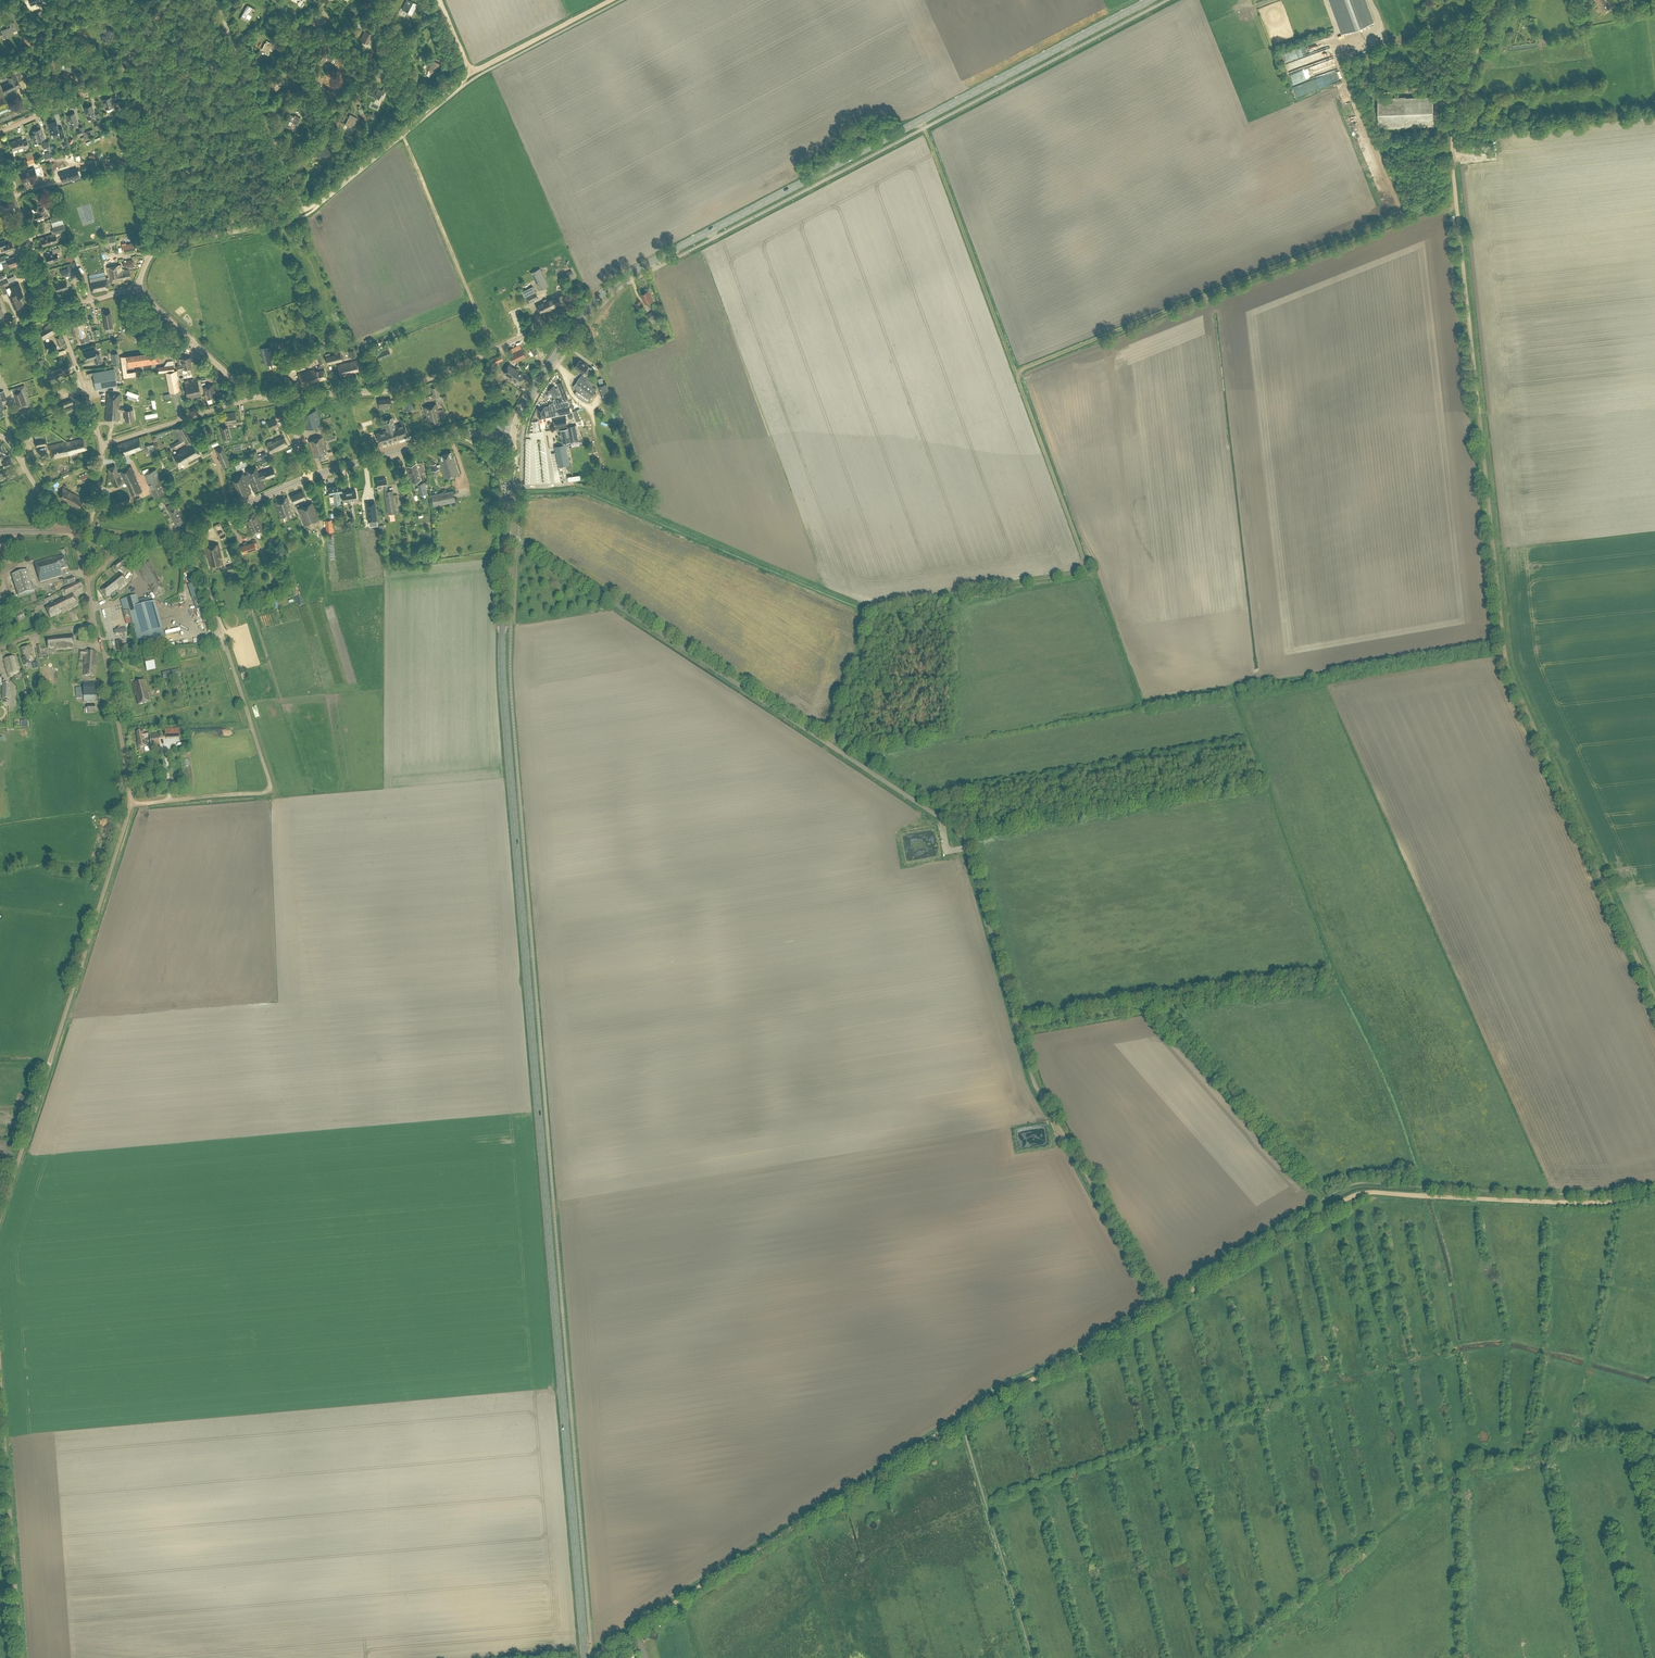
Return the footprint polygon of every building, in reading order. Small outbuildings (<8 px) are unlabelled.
[(404,10),(407,11),(406,12),(411,14),(414,7),(416,9),(418,5),(409,0),(406,0),(401,9),(404,10)] [(1343,33),(1373,22),(1365,0),(1330,0),(1343,33)] [(1596,1),(1597,1),(1605,12),(1614,6),(1610,0),(1596,0),(1596,1)] [(255,8),(247,5),(240,18),(248,22),(255,8)] [(1,31),(3,39),(14,35),(12,29),(16,28),(14,22),(9,24),(11,27),(1,31)] [(360,40),(368,44),(373,34),(369,31),(370,29),(365,26),(363,30),(365,30),(360,40)] [(100,38),(111,42),(115,30),(104,27),(100,38)] [(266,40),(262,49),(266,51),(265,53),(269,55),(270,52),(269,52),(271,47),(274,49),(276,45),(266,40)] [(1333,48),(1316,52),(1319,63),(1335,60),(1333,48)] [(326,51),(320,63),(328,67),(329,65),(331,62),(331,63),(333,60),(335,56),(326,51)] [(440,64),(431,59),(426,69),(428,70),(427,70),(432,73),(435,66),(437,67),(440,64)] [(76,62),(67,60),(65,70),(74,72),(76,62)] [(25,78),(21,70),(7,77),(10,82),(2,85),(6,93),(20,85),(18,81),(25,78)] [(282,82),(274,77),(271,81),(272,82),(269,87),(277,92),(282,82)] [(1295,88),(1298,97),(1306,94),(1303,86),(1295,88)] [(367,94),(379,99),(381,94),(383,95),(386,89),(383,88),(382,90),(378,88),(377,89),(374,88),(373,90),(370,88),(367,94)] [(113,103),(111,96),(102,99),(105,109),(107,108),(108,111),(115,109),(118,117),(122,115),(119,107),(120,107),(118,101),(113,103)] [(1434,125),(1433,96),(1378,98),(1379,128),(1434,125)] [(95,114),(92,104),(84,107),(86,111),(85,111),(87,119),(95,116),(97,122),(94,122),(96,126),(102,125),(99,113),(95,114)] [(78,124),(74,113),(67,115),(68,119),(67,119),(70,127),(78,124)] [(288,113),(282,124),(289,128),(293,121),(299,124),(302,118),(294,115),(294,116),(288,113)] [(357,118),(350,114),(345,124),(352,128),(357,118)] [(56,121),(48,123),(52,134),(58,131),(60,137),(65,136),(62,127),(58,128),(56,121)] [(86,137),(83,126),(79,127),(80,130),(77,130),(79,134),(83,133),(84,136),(81,137),(81,139),(86,137)] [(44,138),(41,128),(33,130),(34,134),(31,135),(33,143),(40,141),(40,140),(44,138)] [(23,141),(21,138),(17,139),(17,140),(10,142),(13,150),(14,150),(14,152),(15,152),(18,151),(18,150),(17,149),(23,147),(23,148),(29,146),(27,140),(23,141)] [(49,151),(51,151),(48,140),(42,142),(44,149),(48,147),(49,151)] [(325,146),(316,156),(318,158),(319,156),(323,160),(331,151),(325,146)] [(34,155),(28,156),(30,164),(36,162),(34,155)] [(77,167),(59,173),(61,180),(62,183),(80,178),(79,175),(77,167)] [(37,177),(34,168),(20,172),(23,181),(24,181),(25,185),(26,185),(29,184),(29,183),(31,182),(31,183),(36,181),(35,178),(37,177)] [(47,216),(44,205),(37,207),(38,212),(33,214),(35,220),(47,216)] [(63,223),(62,219),(51,222),(55,233),(47,235),(48,237),(41,239),(43,245),(58,241),(56,237),(61,235),(60,232),(66,230),(64,223),(63,223)] [(4,247),(6,251),(14,248),(12,242),(5,244),(3,240),(0,241),(0,248),(4,247)] [(126,244),(126,242),(122,243),(123,252),(136,250),(135,242),(126,244)] [(60,251),(59,247),(52,249),(53,253),(46,255),(48,262),(59,259),(57,252),(60,251)] [(18,263),(16,256),(7,259),(8,261),(3,263),(4,269),(10,267),(10,266),(18,263)] [(135,266),(133,259),(126,260),(126,261),(123,261),(124,267),(127,266),(127,267),(135,266)] [(78,273),(75,262),(67,265),(67,267),(64,268),(65,271),(68,270),(70,275),(78,273)] [(109,277),(106,278),(107,281),(110,280),(111,283),(119,281),(119,280),(131,277),(129,269),(122,270),(121,264),(107,267),(109,277)] [(549,286),(540,268),(531,272),(540,290),(549,286)] [(106,274),(90,278),(92,286),(92,289),(92,291),(98,289),(103,288),(108,287),(108,283),(107,281),(106,278),(106,274)] [(7,278),(0,282),(0,285),(4,294),(8,292),(5,286),(9,284),(7,278)] [(69,288),(66,280),(58,282),(58,283),(55,284),(57,291),(64,289),(69,288)] [(14,295),(9,297),(15,308),(23,305),(19,297),(24,295),(21,289),(22,289),(19,283),(10,287),(12,293),(13,292),(14,295)] [(653,300),(648,290),(641,294),(644,301),(645,304),(653,300)] [(538,298),(536,292),(525,296),(528,303),(535,301),(534,299),(538,298)] [(562,302),(558,293),(536,304),(541,315),(549,311),(548,309),(562,302)] [(111,310),(103,311),(106,331),(113,330),(111,310)] [(656,316),(652,311),(647,314),(651,320),(656,316)] [(91,339),(84,316),(70,321),(75,337),(79,335),(81,341),(91,339)] [(57,332),(52,323),(44,327),(45,328),(40,331),(44,339),(50,336),(50,335),(57,332)] [(65,344),(60,334),(55,336),(60,347),(65,344)] [(260,347),(264,365),(275,363),(271,345),(260,347)] [(354,350),(353,347),(348,348),(349,351),(348,351),(350,357),(356,356),(355,350),(354,350)] [(391,354),(388,348),(376,353),(379,359),(391,354)] [(526,356),(523,348),(510,354),(513,362),(526,356)] [(97,354),(96,349),(84,352),(87,360),(94,358),(96,364),(102,362),(100,353),(97,354)] [(160,363),(158,351),(121,356),(124,377),(137,376),(137,371),(127,372),(126,363),(128,363),(129,367),(160,363)] [(118,352),(111,354),(112,364),(120,363),(118,352)] [(342,360),(341,353),(325,356),(327,364),(342,360)] [(497,362),(496,361),(502,358),(500,354),(491,358),(492,360),(490,361),(491,364),(494,363),(494,364),(497,362)] [(192,367),(190,357),(181,358),(178,359),(178,365),(177,365),(177,369),(182,368),(192,367)] [(305,368),(303,360),(284,365),(286,374),(305,368)] [(360,370),(358,360),(345,363),(345,362),(338,364),(340,376),(348,374),(348,373),(360,370)] [(575,367),(583,373),(580,377),(573,386),(577,389),(574,394),(587,402),(590,398),(596,389),(587,382),(590,377),(587,376),(592,369),(588,366),(580,360),(575,367)] [(521,371),(509,364),(503,372),(510,376),(509,377),(514,381),(515,380),(520,383),(525,375),(520,372),(521,371)] [(326,378),(323,365),(318,366),(318,368),(310,370),(298,372),(301,385),(314,382),(314,381),(326,378)] [(117,385),(114,368),(93,372),(96,389),(117,385)] [(64,376),(62,371),(48,376),(50,381),(64,376)] [(167,381),(169,392),(179,390),(176,371),(166,372),(167,381)] [(201,396),(197,380),(184,383),(188,399),(201,396)] [(552,386),(549,390),(548,391),(549,392),(551,395),(554,398),(553,399),(554,402),(551,403),(549,404),(549,406),(545,407),(544,406),(537,408),(539,418),(547,417),(546,414),(549,414),(548,410),(553,409),(552,406),(554,405),(562,402),(563,403),(569,401),(563,385),(562,385),(561,383),(557,385),(557,387),(556,388),(554,385),(553,386),(552,386)] [(614,405),(607,383),(600,385),(608,407),(614,405)] [(214,390),(213,384),(203,387),(206,394),(205,394),(206,399),(217,396),(215,390),(214,390)] [(31,405),(24,385),(13,388),(20,409),(31,405)] [(440,397),(437,386),(431,387),(434,398),(440,397)] [(120,394),(108,393),(107,405),(106,405),(105,419),(119,420),(120,415),(119,415),(120,410),(124,411),(125,420),(134,419),(133,408),(125,409),(125,408),(119,406),(120,394)] [(81,401),(79,396),(62,402),(64,407),(81,401)] [(391,408),(390,398),(378,399),(379,409),(391,408)] [(413,408),(409,398),(403,400),(406,410),(413,408)] [(438,411),(436,403),(424,407),(428,421),(429,421),(430,424),(439,421),(436,411),(438,411)] [(83,416),(81,407),(75,409),(78,417),(83,416)] [(581,420),(577,409),(572,411),(576,421),(581,420)] [(321,424),(316,410),(302,414),(306,429),(321,424)] [(237,423),(235,412),(224,413),(226,425),(220,426),(223,439),(230,438),(227,424),(237,423)] [(567,423),(566,415),(554,417),(556,426),(567,423)] [(279,425),(275,417),(267,421),(270,429),(279,425)] [(394,425),(392,417),(383,420),(386,430),(375,433),(379,444),(398,438),(398,439),(409,436),(404,422),(394,425)] [(193,440),(183,423),(173,429),(179,441),(170,445),(172,448),(183,442),(185,446),(179,450),(180,451),(173,455),(178,465),(187,460),(187,462),(201,454),(194,442),(187,445),(186,444),(193,440)] [(578,440),(576,425),(568,426),(568,428),(560,430),(563,443),(578,440)] [(288,445),(283,435),(275,438),(276,440),(266,444),(270,453),(277,449),(278,450),(288,445)] [(47,444),(46,436),(34,438),(35,446),(47,444)] [(325,444),(323,436),(309,441),(314,457),(318,456),(319,458),(327,456),(326,452),(324,445),(325,444)] [(142,448),(139,437),(120,443),(124,455),(135,451),(135,450),(142,448)] [(66,441),(69,454),(72,454),(72,453),(86,449),(84,438),(67,441),(66,441)] [(66,441),(48,445),(52,458),(69,454),(66,441)] [(570,463),(566,444),(554,446),(558,466),(570,463)] [(229,464),(221,446),(216,449),(223,466),(229,464)] [(541,447),(545,468),(550,467),(546,446),(541,447)] [(452,457),(451,451),(439,455),(441,462),(439,462),(444,478),(459,474),(453,456),(452,457)] [(11,461),(10,458),(4,459),(5,462),(3,462),(4,468),(13,466),(12,461),(11,461)] [(420,479),(415,463),(407,466),(411,482),(420,479)] [(421,474),(427,472),(424,463),(419,464),(421,474)] [(108,468),(109,471),(108,472),(110,478),(111,478),(115,486),(124,482),(126,482),(132,494),(141,490),(136,477),(131,465),(118,472),(115,465),(108,468)] [(247,474),(244,475),(243,472),(232,476),(240,496),(251,492),(248,484),(251,483),(254,491),(265,486),(261,476),(265,475),(266,478),(275,474),(272,467),(264,471),(263,470),(258,472),(256,466),(246,470),(247,474)] [(167,491),(156,468),(144,474),(155,497),(167,491)] [(81,477),(84,482),(92,479),(89,473),(81,477)] [(390,518),(392,517),(392,520),(395,520),(394,515),(394,512),(396,512),(392,490),(387,490),(386,485),(387,485),(386,478),(376,480),(377,486),(384,485),(385,491),(384,491),(388,513),(389,513),(389,515),(390,518)] [(427,493),(424,482),(417,484),(420,495),(427,493)] [(341,491),(340,485),(329,487),(330,493),(333,493),(334,503),(340,502),(338,492),(341,491)] [(84,499),(63,487),(59,495),(70,501),(69,502),(79,508),(84,499)] [(306,498),(303,490),(290,495),(293,503),(306,498)] [(348,491),(350,501),(351,501),(351,500),(357,499),(355,490),(348,491)] [(455,501),(453,490),(431,494),(433,505),(455,501)] [(349,501),(350,501),(348,491),(342,492),(343,501),(348,500),(349,501)] [(293,513),(287,497),(275,502),(280,517),(293,513)] [(374,500),(366,502),(368,521),(377,520),(374,500)] [(184,521),(175,502),(166,506),(175,525),(184,521)] [(318,519),(311,502),(297,508),(304,525),(318,519)] [(255,515),(254,512),(245,516),(249,526),(247,526),(251,534),(263,529),(256,515),(255,515)] [(227,538),(220,522),(213,525),(221,541),(227,538)] [(257,549),(254,541),(240,546),(242,553),(257,549)] [(0,543),(0,553),(2,553),(2,554),(7,554),(7,553),(10,553),(10,544),(0,543)] [(223,563),(218,544),(205,546),(208,559),(209,559),(211,566),(223,563)] [(233,555),(231,556),(235,569),(240,567),(234,550),(233,547),(230,548),(231,551),(233,555)] [(68,568),(64,556),(58,558),(58,557),(52,559),(52,558),(34,563),(40,583),(62,576),(60,571),(68,568)] [(127,564),(123,560),(111,569),(115,574),(127,564)] [(159,578),(150,562),(138,569),(146,582),(148,585),(148,584),(155,595),(164,590),(158,579),(159,578)] [(34,592),(28,571),(11,576),(18,597),(34,592)] [(119,588),(120,589),(128,583),(120,573),(112,580),(113,581),(101,590),(107,598),(119,588)] [(75,583),(73,577),(67,579),(68,585),(75,583)] [(83,588),(80,582),(61,592),(64,597),(56,602),(45,608),(51,618),(62,612),(62,614),(78,606),(72,594),(83,588)] [(131,618),(139,646),(165,638),(155,602),(139,606),(136,596),(125,599),(128,609),(131,618)] [(131,618),(128,609),(122,610),(125,620),(131,618)] [(74,648),(73,635),(54,637),(54,638),(47,639),(48,649),(56,648),(56,650),(74,648)] [(32,653),(30,646),(21,649),(24,658),(21,659),(23,666),(30,663),(29,660),(33,659),(31,654),(32,653)] [(97,652),(80,651),(80,660),(82,660),(82,656),(85,656),(84,665),(85,665),(84,676),(94,677),(95,667),(96,667),(97,652)] [(19,668),(16,657),(4,659),(8,676),(9,676),(9,678),(12,678),(12,675),(19,673),(18,668),(19,668)] [(147,671),(155,669),(153,660),(145,662),(147,671)] [(174,670),(161,673),(163,679),(176,677),(174,670)] [(149,693),(146,680),(132,683),(135,696),(136,696),(138,705),(150,703),(148,693),(149,693)] [(95,702),(94,682),(83,682),(84,702),(95,702)] [(95,713),(95,704),(87,704),(87,709),(84,709),(84,713),(95,713)] [(180,737),(179,729),(165,730),(165,737),(180,737)] [(144,735),(143,731),(136,732),(138,742),(137,742),(138,748),(147,746),(144,735)] [(160,748),(158,734),(150,735),(152,750),(160,748)]
